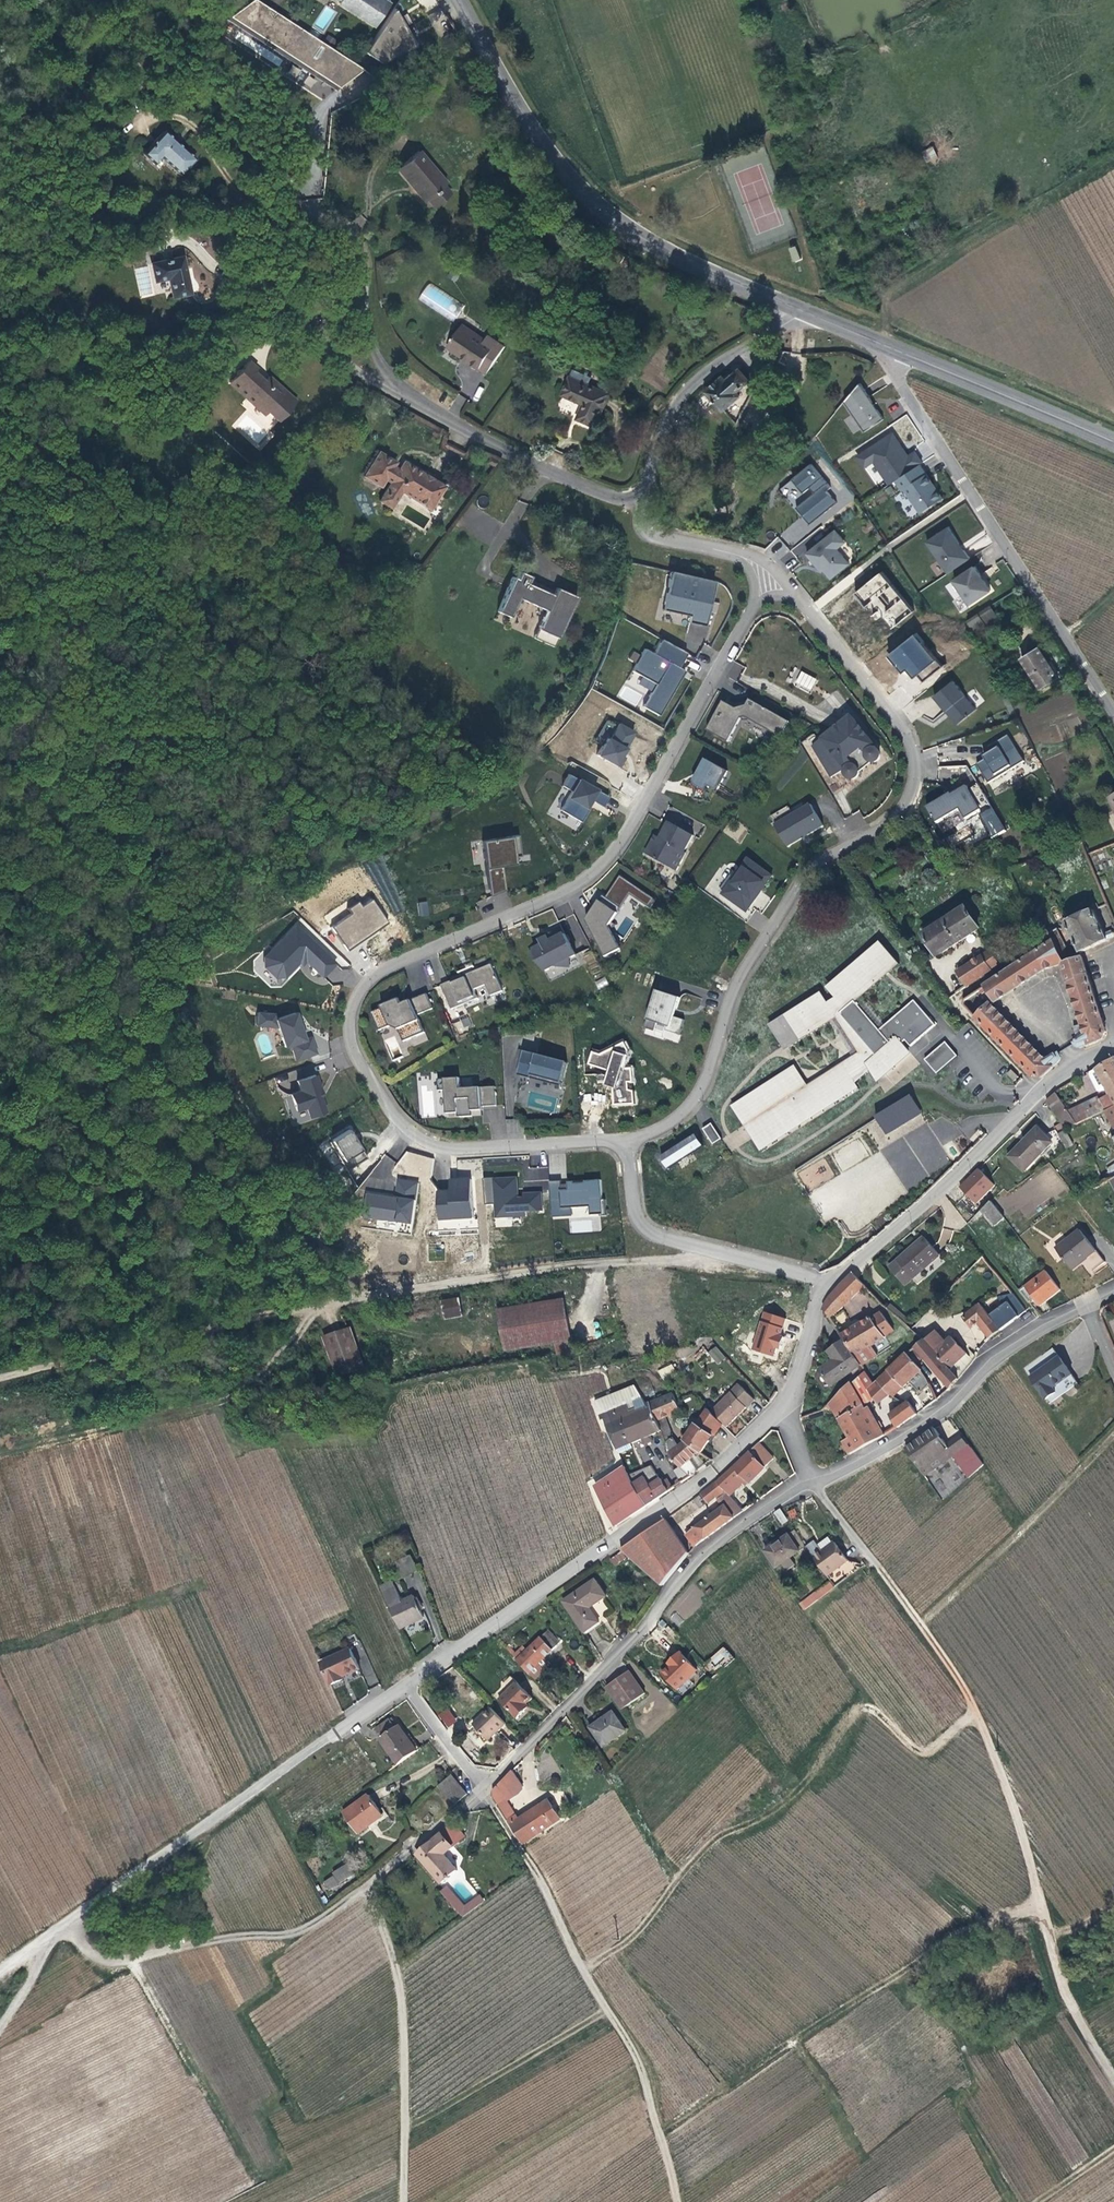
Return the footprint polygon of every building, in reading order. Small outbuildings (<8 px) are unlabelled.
[(335,86),(358,68),(249,0),(225,20),(335,86)] [(377,24),(389,5),(381,0),(340,0),(341,0),(339,3),(348,9),(350,6),(358,12),(357,14),(366,20),(367,18),(377,24)] [(410,43),(389,7),(360,51),(377,62),(410,43)] [(375,27),(377,24),(367,18),(366,20),(375,27)] [(332,89),(335,86),(225,20),(222,22),(332,89)] [(311,89),(316,80),(308,75),(303,84),(311,89)] [(167,123),(142,141),(151,153),(159,147),(177,171),(193,159),(167,123)] [(925,154),(934,150),(929,140),(920,144),(925,154)] [(419,145),(401,161),(418,180),(415,184),(425,195),(429,192),(443,178),(447,176),(419,145)] [(418,180),(401,161),(397,164),(415,184),(418,180)] [(450,186),(443,178),(429,192),(435,199),(450,186)] [(798,246),(785,252),(794,278),(808,272),(798,246)] [(186,291),(175,255),(145,263),(149,280),(162,277),(167,296),(186,291)] [(419,307),(454,328),(464,310),(429,290),(419,307)] [(464,329),(462,332),(485,346),(486,343),(464,329)] [(459,346),(453,356),(482,374),(484,369),(493,374),(508,350),(489,339),(486,343),(485,346),(462,332),(455,343),(459,346)] [(449,353),(453,356),(459,346),(455,343),(449,353)] [(784,356),(775,351),(768,365),(778,370),(777,372),(781,375),(785,367),(780,364),(784,356)] [(254,366),(245,357),(224,378),(247,402),(251,398),(262,409),(281,390),(265,374),(261,379),(251,369),(254,366)] [(778,370),(768,365),(763,375),(771,380),(776,371),(777,372),(778,370)] [(484,369),(482,374),(490,379),(493,374),(484,369)] [(736,393),(750,382),(750,381),(740,369),(732,376),(730,373),(724,379),(723,377),(706,391),(722,411),(739,397),(736,393)] [(571,374),(568,381),(577,385),(580,377),(571,374)] [(577,385),(568,381),(563,393),(586,402),(580,417),(599,423),(611,389),(580,377),(577,385)] [(883,419),(859,383),(843,402),(863,431),(883,419)] [(736,426),(740,428),(754,400),(751,398),(736,426)] [(894,480),(918,464),(923,462),(915,450),(909,454),(893,431),(855,455),(865,469),(874,463),(888,485),(894,480)] [(374,498),(385,505),(394,488),(424,506),(436,486),(440,488),(442,483),(419,469),(416,473),(396,462),(391,469),(386,466),(389,462),(372,452),(358,475),(374,485),(378,478),(384,481),(374,498)] [(826,490),(831,486),(811,462),(779,489),(808,525),(836,502),(826,490)] [(931,484),(918,464),(894,480),(901,490),(903,489),(919,512),(941,498),(935,489),(934,490),(930,485),(931,484)] [(875,485),(883,481),(876,467),(869,471),(875,485)] [(477,501),(482,507),(489,501),(484,495),(477,501)] [(908,517),(916,513),(912,504),(904,508),(908,517)] [(968,556),(947,524),(922,540),(944,573),(968,556)] [(820,567),(822,570),(830,579),(849,563),(836,549),(834,546),(842,538),(835,530),(826,537),(829,541),(821,548),(817,544),(805,554),(818,569),(820,567)] [(826,537),(817,544),(821,548),(829,541),(826,537)] [(834,546),(836,549),(845,542),(842,538),(834,546)] [(968,604),(989,590),(973,566),(953,580),(968,604)] [(553,610),(542,638),(562,646),(583,595),(562,587),(559,594),(533,584),(536,577),(524,572),(522,579),(518,578),(504,613),(516,618),(525,598),(553,610)] [(706,638),(717,580),(670,572),(663,609),(691,615),(688,635),(706,638)] [(890,629),(912,613),(881,572),(853,592),(875,621),(881,616),(890,629)] [(983,629),(998,622),(991,607),(966,618),(975,638),(985,633),(983,629)] [(917,674),(921,680),(940,665),(914,633),(887,655),(909,681),(917,674)] [(661,716),(691,654),(661,639),(654,653),(644,648),(633,671),(641,675),(636,683),(651,690),(643,707),(661,716)] [(1057,678),(1039,648),(1022,659),(1040,689),(1057,678)] [(636,663),(640,654),(633,651),(629,659),(636,663)] [(797,683),(811,691),(817,680),(803,672),(797,683)] [(956,725),(976,707),(951,679),(931,698),(956,725)] [(1057,694),(1056,708),(1074,708),(1074,695),(1057,694)] [(743,712),(736,708),(723,702),(707,731),(728,743),(741,719),(745,718),(778,736),(785,730),(789,722),(750,699),(746,706),(743,712)] [(851,766),(867,753),(867,757),(867,759),(870,762),(871,763),(876,763),(879,760),(881,756),(879,752),(877,750),(874,749),(873,750),(873,749),(875,747),(851,716),(813,747),(831,778),(845,770),(846,771),(845,774),(846,776),(847,778),(849,780),(851,780),(854,780),(857,778),(858,776),(859,773),(858,770),(857,768),(856,767),(851,766)] [(610,718),(592,752),(620,766),(637,733),(610,718)] [(998,748),(992,752),(984,757),(985,759),(976,765),(988,784),(1023,762),(1008,736),(996,743),(998,748)] [(989,748),(992,752),(998,748),(996,743),(989,748)] [(692,798),(710,803),(727,772),(706,760),(693,782),(695,787),(692,798)] [(583,822),(594,801),(605,806),(611,794),(568,773),(562,786),(570,790),(560,811),(583,822)] [(966,820),(981,810),(967,786),(952,795),(951,793),(927,808),(933,819),(933,818),(937,824),(960,810),(966,820)] [(771,823),(786,847),(823,826),(808,801),(771,823)] [(979,813),(991,838),(1005,831),(993,806),(979,813)] [(860,813),(844,818),(848,829),(864,824),(860,813)] [(656,845),(652,842),(645,854),(675,870),(685,853),(684,852),(693,835),(669,822),(660,838),(656,845)] [(486,840),(489,868),(518,865),(517,854),(522,853),(520,836),(486,840)] [(737,874),(722,895),(746,912),(755,901),(752,899),(759,891),(761,893),(772,877),(748,859),(737,874)] [(504,868),(485,870),(487,894),(505,892),(504,868)] [(718,891),(722,895),(737,874),(733,871),(718,891)] [(594,900),(584,918),(603,956),(619,948),(608,927),(627,894),(650,907),(655,898),(617,876),(607,894),(594,900)] [(752,899),(755,901),(761,893),(759,891),(752,899)] [(361,901),(349,908),(352,913),(332,925),(347,949),(389,924),(374,899),(363,905),(361,901)] [(418,902),(418,916),(429,915),(428,902),(418,902)] [(978,928),(966,909),(964,910),(960,903),(955,907),(958,914),(930,932),(926,925),(921,929),(925,935),(923,936),(935,955),(939,956),(977,932),(978,928)] [(1063,963),(1081,957),(1080,953),(1107,940),(1094,911),(1066,924),(1075,944),(1066,948),(1058,930),(1049,934),(1053,943),(1063,963)] [(259,961),(283,984),(305,961),(324,979),(342,961),(299,919),(259,961)] [(531,950),(536,959),(538,958),(545,971),(553,966),(564,966),(565,961),(568,959),(575,955),(564,934),(559,936),(558,934),(548,939),(547,937),(543,939),(545,943),(531,950)] [(880,942),(832,982),(826,987),(829,991),(835,986),(883,946),(880,942)] [(1074,1047),(1079,1049),(1101,1040),(1106,1032),(1081,957),(1063,963),(1053,943),(978,991),(980,996),(988,992),(995,1003),(1044,971),(1062,966),(1081,1026),(1073,1028),(1077,1041),(1073,1044),(1074,1047)] [(883,946),(835,986),(829,991),(835,999),(828,1003),(823,996),(770,1028),(781,1047),(789,1041),(792,1045),(836,1018),(858,1052),(807,1085),(796,1068),(732,1109),(737,1117),(742,1126),(751,1121),(753,1124),(745,1130),(756,1148),(800,1120),(856,1085),(854,1083),(869,1071),(882,1060),(889,1067),(890,1066),(908,1052),(901,1044),(905,1041),(910,1047),(935,1026),(915,1001),(879,1031),(856,1002),(900,965),(883,946)] [(957,972),(966,987),(998,966),(989,952),(957,972)] [(451,1010),(478,998),(474,990),(485,985),(490,996),(502,991),(491,964),(441,985),(451,1010)] [(598,989),(608,984),(604,976),(594,982),(598,989)] [(673,1008),(676,1009),(680,998),(656,990),(644,1028),(654,1032),(657,1024),(666,1027),(665,1031),(679,1035),(684,1020),(673,1017),(670,1016),(673,1008)] [(768,1024),(770,1028),(823,996),(820,992),(768,1024)] [(394,1008),(391,1003),(382,1007),(383,1009),(372,1013),(379,1031),(391,1026),(399,1030),(404,1042),(425,1033),(418,1016),(433,1009),(427,994),(402,1005),(394,1008)] [(400,999),(391,1003),(394,1008),(402,1005),(400,999)] [(1032,1078),(1041,1078),(1059,1061),(1060,1058),(1057,1053),(1044,1061),(990,1005),(975,1020),(1032,1078)] [(295,1060),(315,1053),(310,1037),(303,1039),(294,1012),(275,1019),(273,1014),(257,1012),(256,1025),(277,1028),(284,1047),(290,1045),(295,1060)] [(458,1032),(472,1026),(468,1016),(453,1023),(458,1032)] [(945,1042),(923,1060),(935,1074),(957,1057),(945,1042)] [(597,1085),(611,1084),(612,1104),(633,1103),(632,1066),(627,1066),(626,1047),(588,1048),(589,1067),(596,1067),(597,1085)] [(517,1076),(530,1079),(531,1076),(561,1083),(567,1062),(523,1051),(517,1076)] [(1113,1105),(1113,1060),(1113,1059),(1094,1069),(1098,1077),(1108,1095),(1097,1100),(1103,1111),(1113,1106),(1113,1105)] [(875,1079),(889,1067),(882,1060),(869,1071),(875,1079)] [(1098,1077),(1094,1069),(1088,1073),(1092,1081),(1098,1077)] [(1015,1083),(1019,1078),(1011,1070),(1006,1074),(1015,1083)] [(310,1117),(325,1111),(317,1090),(319,1089),(314,1075),(297,1081),(301,1091),(291,1094),(296,1110),(306,1107),(310,1117)] [(531,1076),(530,1079),(560,1086),(561,1083),(531,1076)] [(458,1113),(458,1117),(472,1116),(472,1111),(481,1111),(480,1088),(461,1088),(460,1078),(438,1079),(439,1091),(446,1090),(447,1114),(458,1113)] [(1066,1130),(1077,1124),(1069,1111),(1056,1093),(1046,1101),(1062,1124),(1066,1130)] [(873,1115),(885,1135),(921,1114),(909,1094),(873,1115)] [(1087,1119),(1103,1111),(1097,1100),(1096,1098),(1080,1106),(1087,1119)] [(1077,1124),(1087,1119),(1080,1106),(1069,1111),(1077,1124)] [(1113,1106),(1103,1111),(1111,1126),(1113,1124),(1113,1108),(1113,1106)] [(517,1119),(506,1120),(507,1134),(517,1134),(517,1119)] [(742,1126),(745,1130),(753,1124),(751,1121),(742,1126)] [(710,1123),(705,1126),(701,1129),(711,1144),(720,1138),(711,1124),(710,1123)] [(1064,1131),(1066,1130),(1062,1124),(1053,1129),(1054,1130),(1056,1135),(1064,1131)] [(346,1171),(348,1169),(347,1167),(353,1162),(357,1163),(365,1158),(347,1129),(330,1140),(342,1160),(340,1162),(346,1171)] [(1020,1172),(1050,1143),(1044,1137),(1037,1130),(1022,1145),(1020,1143),(1005,1158),(1020,1172)] [(1060,1143),(1056,1135),(1054,1130),(1044,1137),(1050,1143),(1054,1147),(1060,1143)] [(1072,1146),(1064,1131),(1056,1135),(1060,1143),(1065,1151),(1072,1146)] [(701,1145),(694,1134),(659,1157),(665,1167),(701,1145)] [(328,1142),(340,1162),(342,1160),(330,1140),(328,1142)] [(1106,1172),(1110,1179),(1113,1177),(1113,1166),(1106,1172)] [(957,1186),(975,1205),(995,1186),(978,1167),(957,1186)] [(525,1180),(548,1181),(548,1168),(525,1168),(525,1180)] [(517,1176),(483,1177),(484,1203),(494,1203),(495,1226),(512,1226),(512,1218),(527,1217),(526,1212),(542,1211),(541,1191),(518,1192),(517,1176)] [(435,1190),(437,1229),(473,1228),(471,1177),(448,1178),(448,1189),(435,1190)] [(365,1191),(362,1218),(412,1224),(417,1181),(396,1178),(394,1195),(365,1191)] [(569,1216),(570,1232),(601,1231),(600,1213),(602,1213),(600,1179),(549,1182),(551,1217),(569,1216)] [(993,1228),(1004,1219),(991,1202),(980,1212),(993,1228)] [(942,1228),(939,1243),(949,1245),(953,1230),(942,1228)] [(1088,1275),(1103,1264),(1078,1232),(1054,1250),(1070,1271),(1080,1264),(1088,1275)] [(898,1262),(913,1279),(940,1255),(925,1238),(898,1262)] [(913,1279),(898,1262),(890,1269),(905,1286),(913,1279)] [(1020,1292),(1028,1303),(1034,1299),(1040,1306),(1061,1290),(1046,1271),(1020,1292)] [(871,1293),(853,1274),(844,1283),(832,1295),(823,1309),(834,1326),(838,1322),(833,1315),(845,1306),(860,1291),(867,1298),(871,1293)] [(892,1298),(889,1300),(907,1318),(910,1315),(892,1298)] [(440,1302),(440,1310),(457,1308),(457,1300),(440,1302)] [(547,1345),(564,1342),(568,1341),(561,1300),(495,1311),(502,1353),(547,1345)] [(1007,1303),(989,1317),(1000,1332),(1019,1318),(1007,1303)] [(989,1317),(981,1306),(962,1319),(970,1330),(977,1325),(989,1341),(1000,1332),(989,1317)] [(457,1308),(440,1310),(441,1319),(458,1317),(457,1308)] [(779,1341),(790,1331),(799,1324),(785,1308),(732,1355),(746,1370),(779,1341)] [(871,1318),(841,1337),(845,1343),(855,1358),(886,1339),(885,1338),(894,1333),(881,1314),(872,1320),(871,1318)] [(920,1330),(916,1326),(911,1331),(916,1335),(920,1330)] [(333,1373),(361,1366),(350,1327),(323,1334),(333,1373)] [(927,1336),(920,1330),(916,1335),(924,1341),(927,1336)] [(795,1337),(790,1331),(779,1341),(784,1346),(795,1337)] [(936,1333),(925,1343),(951,1371),(966,1355),(950,1338),(945,1343),(936,1333)] [(925,1343),(924,1341),(915,1349),(949,1390),(959,1380),(951,1371),(925,1343)] [(569,1348),(564,1342),(547,1345),(549,1358),(570,1354),(569,1348)] [(855,1358),(845,1343),(828,1354),(834,1363),(821,1371),(831,1387),(861,1366),(855,1358)] [(709,1354),(718,1364),(725,1358),(716,1348),(709,1354)] [(1078,1385),(1053,1349),(1024,1370),(1048,1405),(1078,1385)] [(924,1375),(907,1356),(878,1382),(890,1396),(893,1398),(909,1383),(921,1395),(931,1387),(924,1375)] [(662,1383),(674,1375),(668,1366),(656,1374),(662,1383)] [(866,1373),(860,1378),(874,1400),(877,1405),(890,1396),(878,1382),(874,1385),(866,1373)] [(842,1445),(850,1456),(884,1437),(879,1429),(880,1429),(877,1425),(874,1427),(863,1407),(874,1400),(860,1378),(838,1398),(849,1415),(839,1421),(850,1440),(842,1445)] [(721,1424),(725,1428),(753,1400),(738,1384),(709,1412),(721,1424)] [(635,1386),(612,1394),(593,1402),(601,1420),(603,1419),(618,1453),(631,1447),(630,1443),(618,1417),(647,1405),(635,1386)] [(673,1394),(649,1404),(656,1420),(679,1410),(673,1394)] [(618,1417),(630,1443),(641,1439),(644,1444),(652,1440),(650,1435),(660,1431),(656,1420),(649,1404),(647,1405),(618,1417)] [(910,1420),(916,1416),(909,1405),(902,1409),(910,1420)] [(695,1451),(699,1453),(721,1424),(709,1412),(706,1409),(683,1441),(695,1451)] [(890,1417),(897,1429),(910,1420),(902,1409),(890,1417)] [(968,1480),(983,1466),(970,1449),(968,1450),(960,1437),(947,1447),(936,1430),(923,1439),(925,1443),(919,1447),(916,1443),(906,1450),(925,1477),(953,1458),(968,1480)] [(923,1439),(916,1443),(919,1447),(925,1443),(923,1439)] [(689,1477),(697,1471),(688,1459),(695,1452),(695,1451),(683,1441),(677,1446),(673,1441),(665,1446),(668,1453),(678,1467),(679,1468),(680,1467),(689,1477)] [(760,1443),(751,1452),(766,1467),(775,1459),(760,1443)] [(697,1471),(706,1464),(695,1452),(688,1459),(697,1471)] [(751,1452),(717,1483),(729,1495),(743,1483),(746,1480),(749,1483),(766,1467),(751,1452)] [(605,1487),(596,1492),(614,1526),(619,1523),(610,1509),(626,1499),(618,1482),(629,1477),(630,1477),(629,1474),(625,1465),(601,1477),(605,1487)] [(650,1465),(641,1469),(642,1471),(630,1477),(629,1477),(636,1492),(626,1499),(610,1509),(619,1523),(660,1497),(673,1488),(667,1480),(662,1482),(660,1479),(658,1479),(650,1465)] [(682,1482),(689,1477),(680,1467),(679,1468),(678,1467),(674,1471),(682,1482)] [(601,1477),(591,1483),(596,1492),(605,1487),(601,1477)] [(618,1482),(626,1499),(636,1492),(629,1477),(618,1482)] [(935,1483),(939,1496),(946,1494),(942,1481),(935,1483)] [(717,1483),(701,1495),(708,1505),(716,1499),(720,1505),(719,1506),(721,1510),(685,1536),(694,1548),(744,1512),(729,1495),(717,1483)] [(789,1521),(781,1510),(775,1513),(783,1526),(789,1521)] [(689,1554),(667,1521),(620,1552),(662,1588),(689,1554)] [(795,1567),(797,1565),(798,1564),(793,1557),(801,1551),(790,1533),(767,1550),(778,1567),(785,1562),(790,1570),(795,1567)] [(835,1588),(861,1568),(856,1567),(856,1564),(855,1564),(852,1566),(849,1563),(836,1543),(824,1552),(816,1541),(808,1548),(831,1582),(835,1588)] [(404,1581),(418,1575),(412,1561),(398,1567),(404,1581)] [(815,1604),(835,1588),(831,1582),(811,1598),(815,1604)] [(384,1587),(400,1631),(425,1622),(417,1599),(404,1604),(397,1583),(384,1587)] [(604,1600),(593,1585),(562,1606),(583,1636),(597,1626),(588,1612),(604,1600)] [(805,1611),(815,1604),(811,1598),(801,1606),(805,1611)] [(674,1613),(670,1619),(679,1625),(683,1619),(674,1613)] [(525,1653),(516,1662),(527,1675),(535,1667),(539,1671),(547,1664),(543,1660),(558,1644),(547,1632),(525,1653)] [(342,1648),(352,1644),(370,1685),(377,1682),(357,1634),(339,1641),(342,1648)] [(722,1669),(734,1657),(723,1646),(711,1658),(722,1669)] [(348,1657),(345,1647),(317,1657),(325,1681),(338,1676),(337,1673),(355,1667),(352,1656),(348,1657)] [(522,1650),(513,1659),(516,1662),(525,1653),(522,1650)] [(657,1671),(675,1691),(697,1670),(679,1650),(657,1671)] [(627,1674),(603,1690),(620,1713),(643,1697),(627,1674)] [(518,1720),(525,1713),(523,1710),(527,1706),(532,1701),(516,1684),(499,1700),(518,1720)] [(455,1722),(441,1704),(434,1710),(447,1728),(455,1722)] [(505,1725),(490,1709),(472,1726),(486,1741),(505,1725)] [(612,1713),(605,1719),(590,1728),(591,1731),(603,1748),(626,1733),(612,1713)] [(392,1727),(395,1725),(390,1717),(387,1719),(392,1727)] [(394,1763),(413,1750),(395,1725),(392,1727),(387,1719),(374,1728),(379,1736),(376,1738),(394,1763)] [(522,1789),(511,1772),(491,1792),(491,1798),(499,1811),(504,1806),(501,1802),(504,1799),(505,1802),(515,1795),(522,1789)] [(466,1793),(450,1775),(436,1787),(453,1805),(466,1793)] [(380,1814),(366,1794),(341,1811),(355,1832),(380,1814)] [(504,1806),(499,1811),(503,1817),(509,1813),(514,1821),(517,1818),(505,1802),(504,1799),(501,1802),(504,1806)] [(537,1826),(557,1813),(550,1801),(526,1816),(520,1820),(520,1819),(518,1820),(517,1818),(514,1821),(509,1813),(503,1817),(521,1844),(540,1832),(540,1831),(537,1826)] [(561,1820),(557,1813),(537,1826),(540,1831),(540,1832),(541,1833),(558,1822),(561,1820)] [(432,1818),(428,1815),(421,1821),(424,1825),(428,1826),(432,1823),(432,1818)] [(463,1838),(453,1825),(416,1855),(441,1885),(456,1872),(442,1855),(463,1838)] [(338,1887),(353,1877),(346,1867),(332,1877),(338,1887)] [(441,1893),(462,1919),(476,1909),(471,1903),(465,1908),(448,1888),(441,1893)] [(476,1909),(484,1903),(479,1897),(471,1903),(476,1909)]
